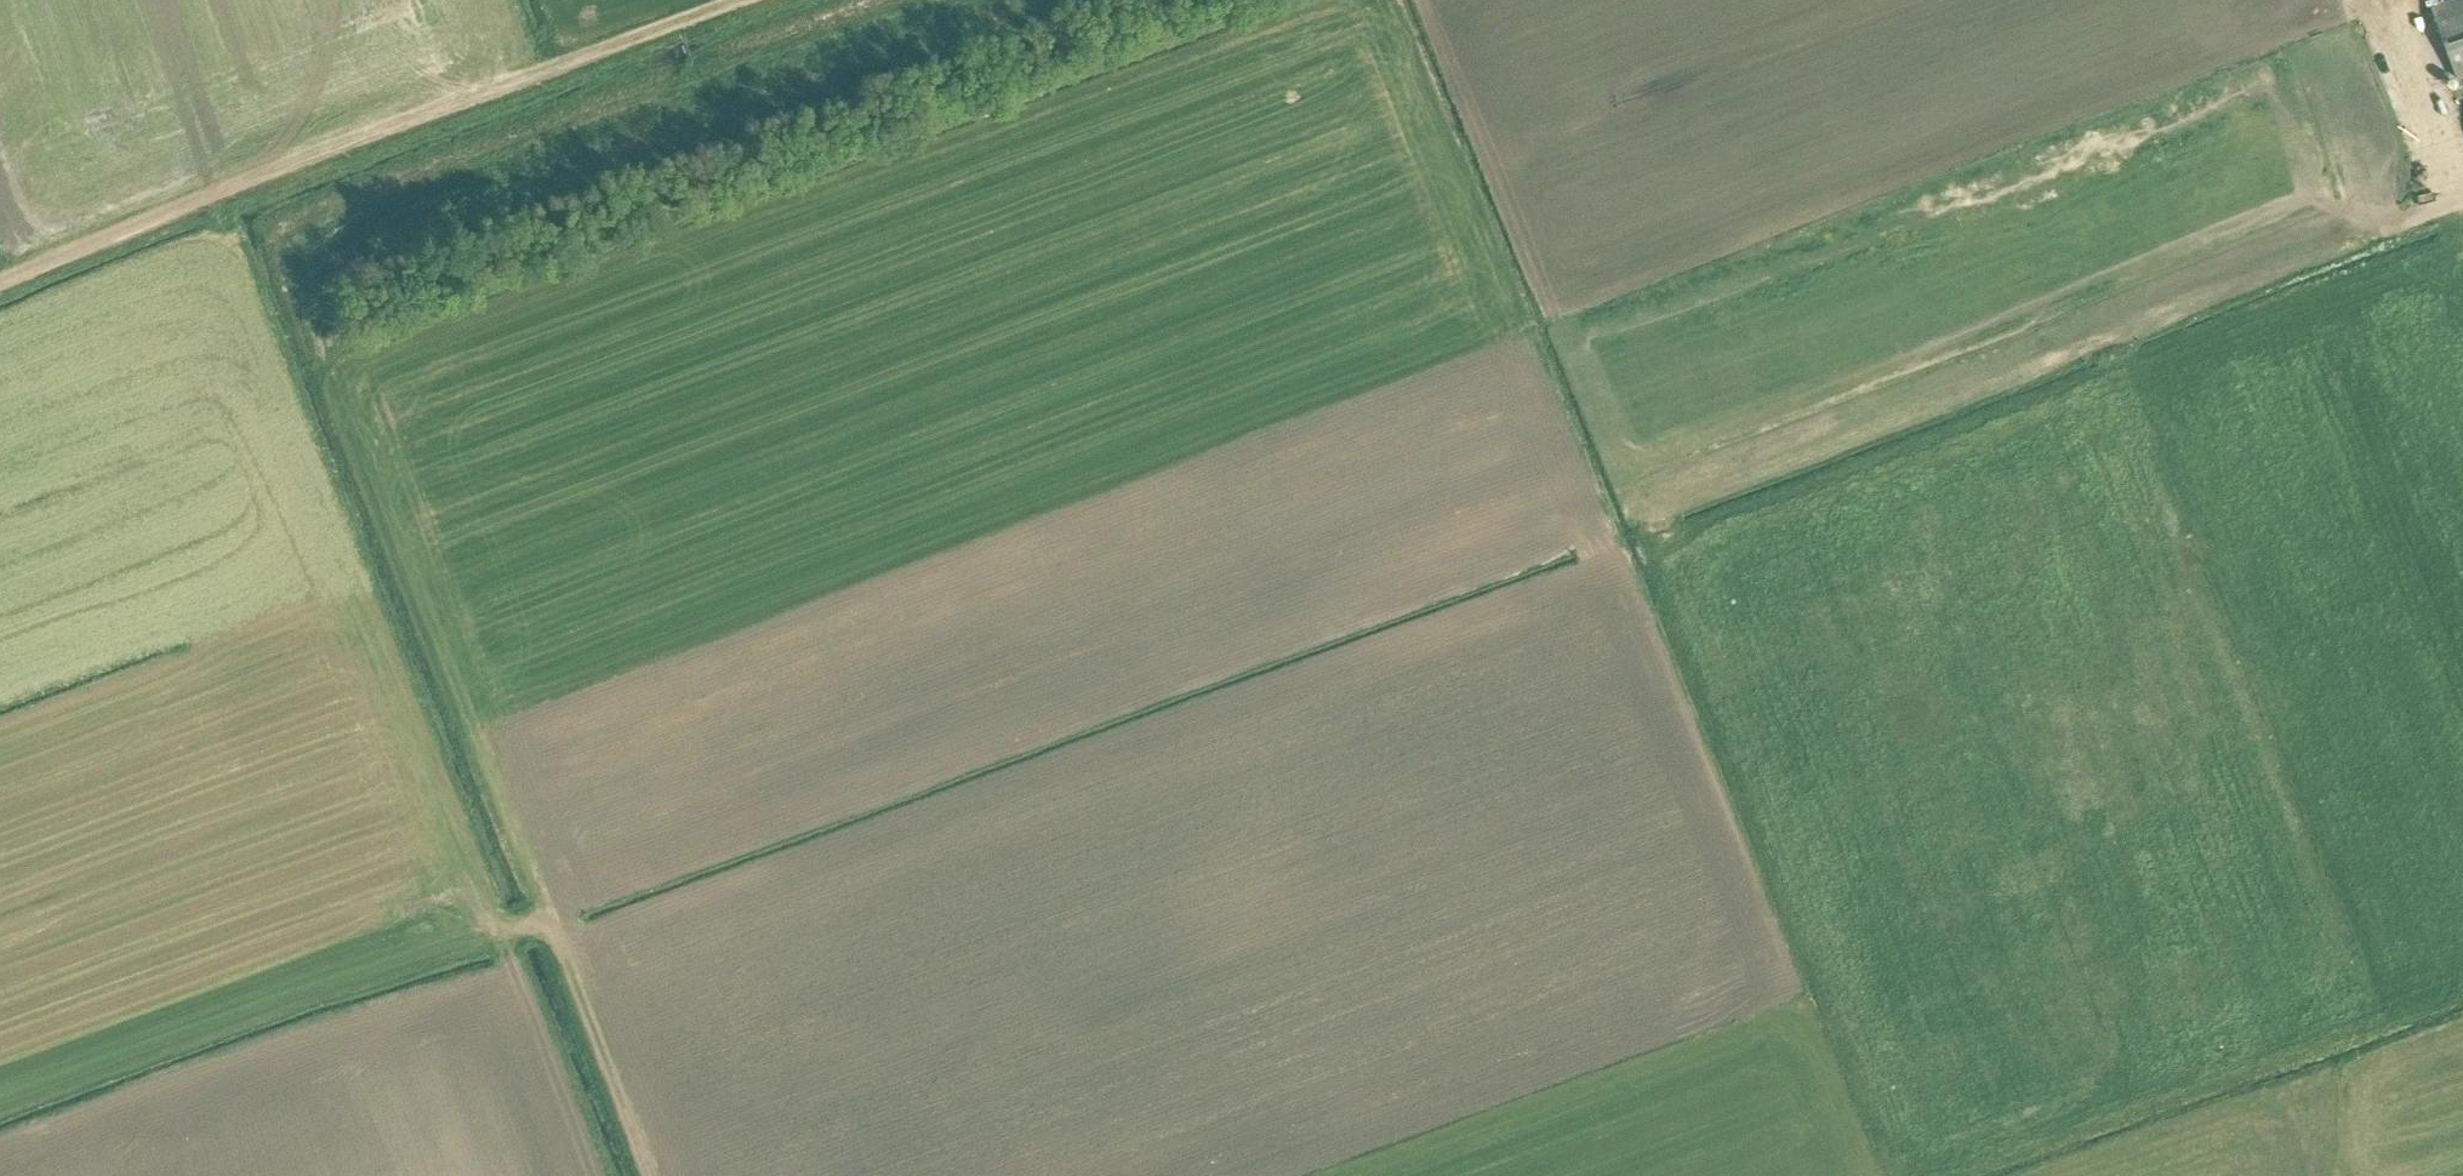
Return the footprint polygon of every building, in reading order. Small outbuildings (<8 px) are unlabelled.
[(2462,80),(2462,0),(2458,0),(2432,9),(2458,82),(2462,80)]
